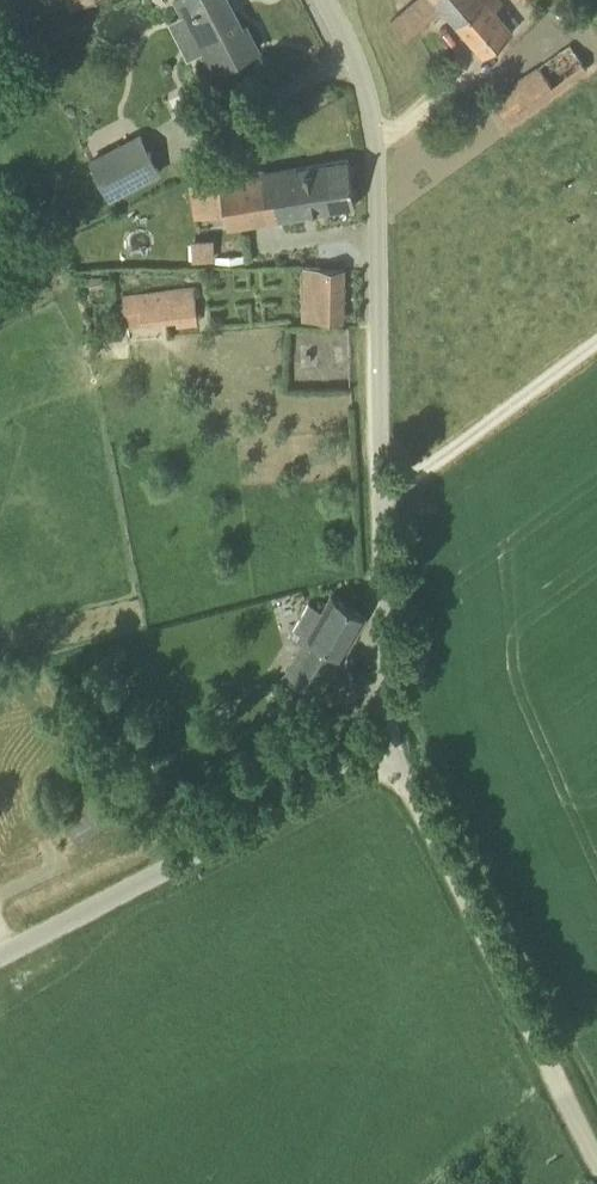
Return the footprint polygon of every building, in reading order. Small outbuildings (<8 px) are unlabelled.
[(74,9),(96,0),(70,0),(74,9)] [(243,29),(228,0),(175,0),(212,73),(237,60),(258,49),(247,27),(243,29)] [(458,25),(488,0),(436,0),(458,25)] [(513,31),(494,8),(501,3),(499,0),(488,0),(458,25),(484,56),(513,31)] [(509,124),(587,68),(570,45),(493,101),(509,124)] [(92,162),(111,198),(160,172),(142,136),(92,162)] [(230,229),(355,205),(348,160),(260,175),(261,177),(222,183),(227,212),(230,229)] [(214,236),(191,237),(192,258),(215,256),(214,236)] [(343,319),(344,270),(321,269),(320,319),(343,319)] [(198,319),(194,286),(123,295),(125,311),(141,309),(142,325),(178,321),(198,319)] [(366,616),(331,595),(324,609),(311,601),(292,632),(307,641),(288,673),(321,693),(366,616)] [(267,776),(274,789),(286,783),(279,770),(267,776)]
